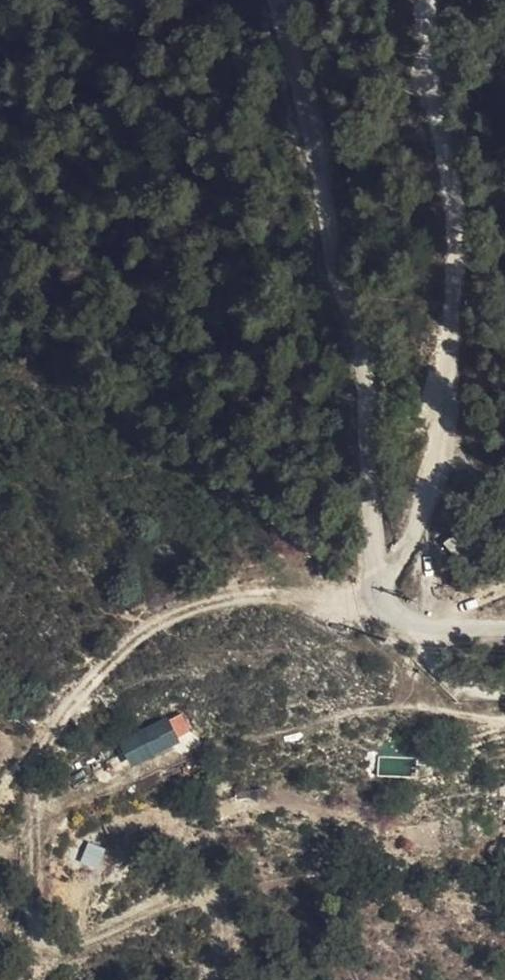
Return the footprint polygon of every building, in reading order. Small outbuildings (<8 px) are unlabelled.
[(181,710),(117,740),(129,765),(193,735),(181,710)] [(94,866),(102,849),(88,843),(80,860),(94,866)]
